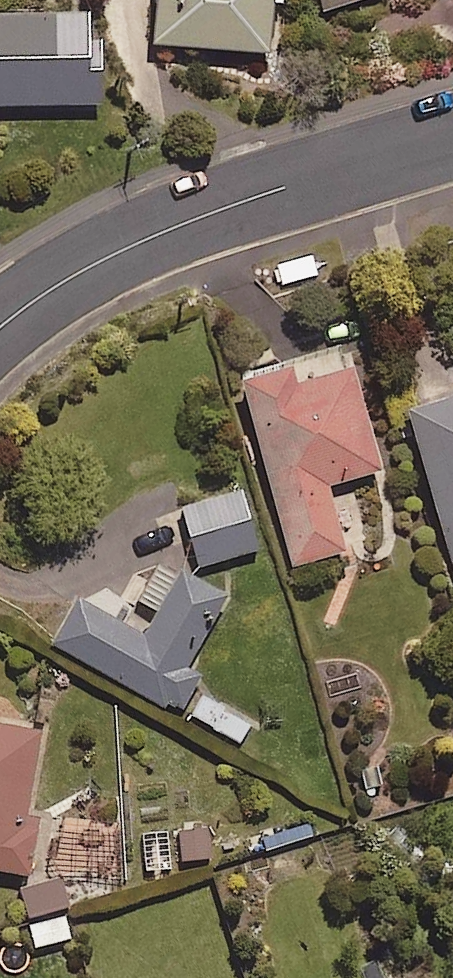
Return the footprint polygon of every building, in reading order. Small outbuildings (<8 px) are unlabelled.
[(151,50),(270,57),(273,0),(154,0),(151,50)] [(322,12),(362,0),(319,0),(322,12)] [(69,21),(0,23),(0,112),(73,109),(69,21)] [(325,493),(377,478),(343,359),(237,390),(289,571),(343,556),(325,493)] [(405,422),(452,580),(452,407),(405,422)] [(197,571),(255,556),(240,498),(182,513),(197,571)] [(182,676),(220,606),(176,582),(142,644),(74,606),(50,650),(177,720),(197,684),(182,676)] [(202,696),(190,716),(241,745),(252,725),(202,696)] [(37,737),(0,732),(0,878),(27,881),(35,824),(25,822),(37,737)] [(310,822),(261,837),(266,853),(315,838),(310,822)] [(208,862),(205,829),(174,832),(178,865),(208,862)] [(23,920),(65,911),(60,885),(18,894),(23,920)]
